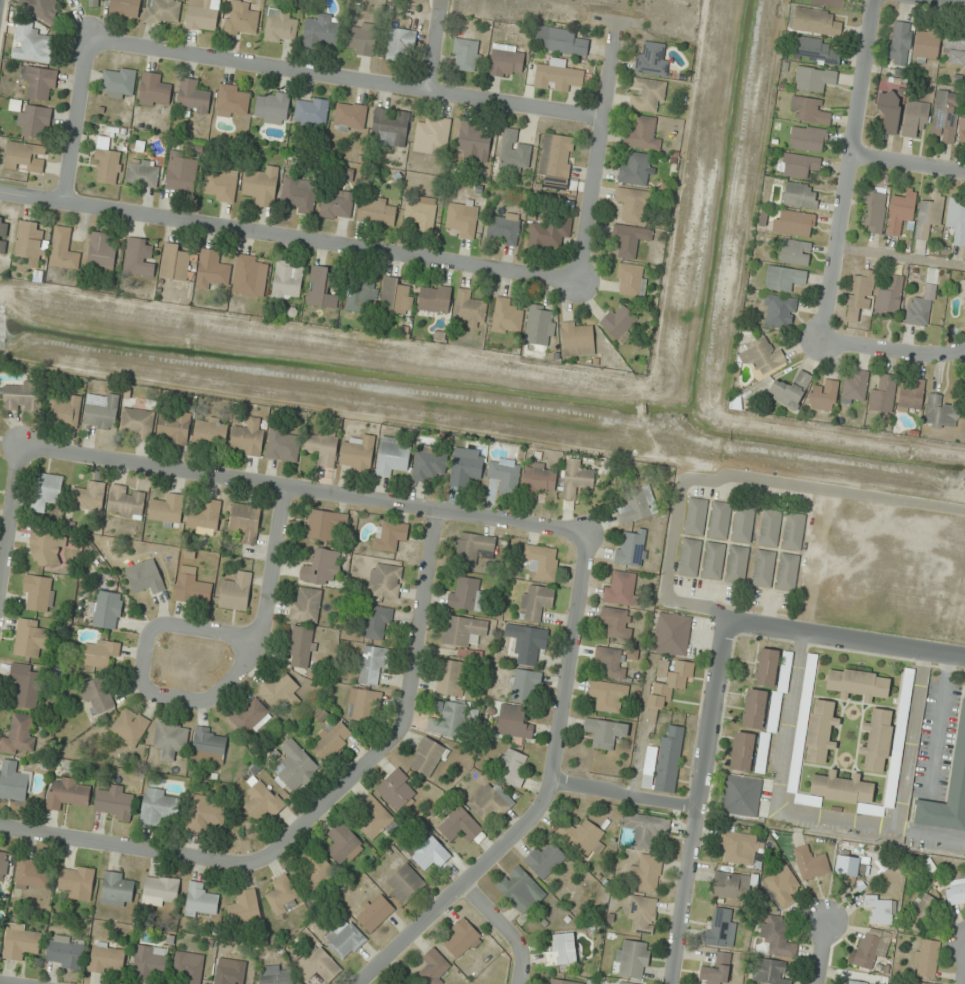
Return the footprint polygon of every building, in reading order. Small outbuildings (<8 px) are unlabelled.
[(62,1),(60,0),(21,0),(18,9),(52,24),(62,1)] [(138,18),(141,0),(111,0),(109,14),(138,18)] [(145,21),(176,26),(180,0),(148,0),(145,21)] [(186,28),(216,32),(220,0),(189,0),(186,28)] [(256,38),(260,14),(250,12),(251,3),(235,0),(230,0),(224,32),(256,38)] [(812,4),(847,8),(848,0),(812,0),(812,4)] [(834,13),(796,6),(793,29),(840,37),(843,23),(832,21),(834,13)] [(290,19),(291,11),(268,8),(265,40),(295,44),(297,20),(290,19)] [(339,17),(318,14),(317,21),(306,19),(303,42),(335,47),(339,17)] [(51,63),(54,37),(36,35),(37,24),(17,21),(13,58),(51,63)] [(907,66),(913,24),(892,21),(886,63),(907,66)] [(587,56),(589,40),(579,39),(580,30),(537,25),(534,49),(587,56)] [(911,55),(933,63),(943,32),(922,25),(911,55)] [(347,54),(376,54),(376,28),(347,28),(347,54)] [(414,60),(415,30),(386,29),(385,59),(414,60)] [(964,59),(964,35),(949,30),(940,60),(963,66),(964,59)] [(839,66),(841,53),(830,51),(832,41),(798,36),(794,58),(839,66)] [(451,69),(477,72),(481,41),(455,38),(451,69)] [(636,73),(666,75),(669,44),(639,42),(636,73)] [(525,48),(493,44),(489,73),(520,78),(525,48)] [(567,60),(548,57),(547,67),(536,66),(534,88),(571,92),(572,84),(582,85),(584,71),(565,68),(567,60)] [(58,71),(28,66),(22,97),(52,102),(58,71)] [(131,100),(136,72),(106,66),(100,95),(131,100)] [(794,89),(824,93),(825,82),(836,83),(837,71),(797,66),(794,89)] [(171,85),(161,84),(162,74),(143,72),(139,104),(169,108),(171,85)] [(662,114),(666,81),(634,77),(629,109),(662,114)] [(211,92),(200,90),(202,80),(182,78),(177,110),(208,115),(211,92)] [(216,115),(247,119),(251,88),(220,84),(216,115)] [(961,94),(938,90),(929,140),(953,144),(961,94)] [(255,121),(286,126),(291,95),(259,91),(255,121)] [(884,114),(882,133),(897,135),(902,94),(879,91),(876,113),(884,114)] [(293,123),(325,128),(330,101),(298,96),(293,123)] [(823,100),(793,96),(791,110),(800,111),(799,120),(830,124),(831,113),(821,112),(823,100)] [(902,136),(924,139),(929,104),(907,101),(902,136)] [(335,131),(365,131),(365,104),(335,104),(335,131)] [(50,107),(20,106),(19,138),(49,139),(50,107)] [(380,134),(379,144),(404,148),(410,113),(376,108),(372,133),(380,134)] [(655,118),(636,115),(634,125),(627,123),(624,145),(659,151),(661,139),(652,138),(655,118)] [(445,156),(451,120),(428,116),(427,123),(417,122),(413,151),(445,156)] [(465,159),(488,162),(492,135),(480,133),(481,123),(461,120),(457,149),(466,150),(465,159)] [(828,130),(792,125),(789,147),(825,153),(828,130)] [(532,144),(521,142),(522,131),(505,128),(499,165),(528,170),(532,144)] [(567,190),(574,137),(544,133),(538,175),(547,176),(545,187),(567,190)] [(95,183),(119,184),(120,150),(111,149),(111,137),(96,136),(95,183)] [(6,169),(43,174),(47,146),(9,141),(6,169)] [(194,196),(198,163),(189,161),(190,153),(170,150),(165,192),(194,196)] [(618,181),(646,186),(651,155),(632,151),(630,162),(622,160),(618,181)] [(820,170),(821,157),(783,152),(780,175),(808,179),(810,168),(820,170)] [(161,164),(130,158),(125,185),(156,190),(161,164)] [(279,167),(261,165),(261,173),(246,171),(243,195),(254,196),(253,205),(275,208),(279,167)] [(203,197),(234,203),(240,173),(209,167),(203,197)] [(317,182),(284,179),(281,208),(314,212),(317,182)] [(783,204),(817,208),(819,186),(786,182),(783,204)] [(882,233),(887,189),(865,186),(860,230),(882,233)] [(643,223),(648,191),(617,187),(615,199),(625,200),(622,219),(643,223)] [(899,236),(901,222),(911,224),(917,189),(906,187),(905,197),(893,195),(887,234),(899,236)] [(323,194),(320,216),(350,220),(354,193),(333,190),(333,195),(323,194)] [(921,200),(915,238),(927,240),(929,228),(940,230),(945,195),(934,194),(933,202),(921,200)] [(357,220),(393,227),(398,202),(362,196),(357,220)] [(437,200),(409,196),(405,221),(416,222),(415,230),(432,233),(437,200)] [(964,198),(950,196),(945,230),(955,232),(953,245),(964,246),(964,206),(963,206),(964,198)] [(474,239),(478,203),(450,200),(446,227),(456,228),(455,237),(474,239)] [(813,238),(816,214),(775,209),(772,232),(813,238)] [(520,215),(490,213),(488,242),(518,244),(520,215)] [(5,253),(8,218),(0,217),(0,253),(5,253)] [(14,256),(29,258),(28,267),(39,269),(45,232),(38,231),(39,223),(20,220),(14,256)] [(561,249),(563,226),(531,223),(529,246),(561,249)] [(612,243),(621,244),(619,257),(638,260),(640,239),(651,240),(653,229),(614,224),(612,243)] [(78,269),(81,252),(71,250),(74,228),(55,226),(50,265),(78,269)] [(87,265),(113,270),(117,245),(108,243),(109,234),(93,231),(87,265)] [(124,272),(152,276),(156,241),(128,237),(124,272)] [(779,261),(808,266),(812,244),(784,238),(779,261)] [(160,277),(187,282),(193,249),(166,244),(160,277)] [(196,288),(217,291),(217,284),(228,286),(231,263),(220,261),(221,251),(202,248),(196,288)] [(260,256),(238,253),(232,292),(264,297),(268,267),(259,265),(260,256)] [(272,298),(299,301),(303,263),(276,260),(272,298)] [(645,297),(648,266),(619,263),(616,293),(645,297)] [(307,304),(337,309),(339,291),(331,290),(334,268),(312,265),(307,304)] [(765,289),(793,293),(795,283),(805,285),(807,271),(768,265),(765,289)] [(876,270),(862,269),(861,277),(852,276),(846,320),(858,322),(860,309),(870,311),(876,270)] [(373,314),(378,279),(351,275),(346,310),(373,314)] [(876,314),(898,317),(903,277),(892,275),(890,286),(879,285),(876,314)] [(385,278),(379,311),(409,317),(415,283),(385,278)] [(451,288),(421,285),(418,311),(448,314),(451,288)] [(484,327),(487,301),(470,299),(472,290),(458,288),(453,323),(484,327)] [(762,325),(792,330),(797,299),(767,294),(762,325)] [(523,310),(514,309),(515,299),(496,297),(492,331),(521,334),(523,310)] [(928,326),(931,299),(909,297),(906,324),(928,326)] [(553,345),(556,309),(529,306),(526,343),(553,345)] [(622,343),(640,320),(624,306),(618,313),(611,308),(599,324),(622,343)] [(563,322),(563,355),(594,355),(594,322),(563,322)] [(782,348),(772,352),(767,338),(737,349),(744,366),(753,363),(758,375),(787,364),(782,348)] [(767,396),(795,411),(813,377),(799,369),(790,386),(777,378),(767,396)] [(867,403),(866,371),(851,371),(851,376),(843,376),(844,403),(867,403)] [(870,410),(892,413),(897,375),(875,372),(870,410)] [(840,383),(826,378),(822,388),(814,386),(808,404),(830,412),(840,383)] [(898,410),(920,414),(925,381),(903,378),(898,410)] [(41,410),(41,383),(3,383),(3,410),(41,410)] [(116,430),(120,395),(88,391),(83,425),(116,430)] [(943,395),(928,393),(924,425),(955,429),(958,407),(942,405),(943,395)] [(76,429),(83,398),(64,394),(62,401),(52,399),(47,422),(76,429)] [(151,439),(154,411),(123,407),(120,435),(151,439)] [(158,441),(188,443),(190,413),(160,412),(158,441)] [(234,425),(231,452),(261,456),(265,419),(248,417),(246,427),(234,425)] [(226,446),(229,421),(197,418),(194,442),(226,446)] [(304,453),(317,455),(315,465),(334,468),(339,437),(308,432),(304,453)] [(298,461),(300,435),(270,433),(267,459),(298,461)] [(355,442),(343,441),(340,467),(370,472),(375,436),(356,434),(355,442)] [(376,474),(395,477),(396,468),(407,469),(411,447),(401,446),(402,438),(382,435),(376,474)] [(413,480),(434,483),(435,474),(445,475),(448,450),(417,446),(413,480)] [(450,486),(469,488),(470,478),(481,479),(485,452),(455,448),(450,486)] [(563,500),(576,501),(577,488),(593,489),(594,470),(582,469),(583,460),(567,458),(563,500)] [(497,494),(518,495),(520,461),(490,459),(488,479),(498,480),(497,494)] [(554,492),(558,467),(527,463),(523,495),(539,497),(540,490),(554,492)] [(32,511),(46,513),(47,503),(60,504),(64,477),(37,474),(32,511)] [(85,490),(73,488),(70,507),(102,511),(105,483),(86,480),(85,490)] [(147,491),(113,485),(108,514),(141,520),(147,491)] [(624,492),(627,505),(617,508),(621,525),(659,515),(651,485),(624,492)] [(185,495),(163,492),(162,503),(151,501),(148,523),(180,527),(185,495)] [(190,508),(187,532),(217,535),(221,501),(201,498),(200,509),(190,508)] [(686,534),(703,535),(706,499),(689,498),(686,534)] [(726,539),(732,504),(714,501),(708,536),(726,539)] [(261,507),(233,504),(229,529),(239,530),(237,541),(256,544),(261,507)] [(732,540),(749,543),(755,510),(738,506),(732,540)] [(307,537),(334,541),(337,524),(346,525),(348,515),(311,509),(307,537)] [(759,544),(778,546),(782,511),(763,509),(759,544)] [(784,548),(801,550),(805,515),(787,513),(784,548)] [(406,543),(409,525),(378,520),(373,548),(395,552),(397,541),(406,543)] [(453,561),(478,566),(481,556),(492,558),(496,538),(459,531),(453,561)] [(76,535),(33,532),(32,565),(59,566),(60,547),(76,547),(76,535)] [(619,543),(615,562),(642,567),(648,536),(629,532),(626,544),(619,543)] [(678,573),(696,577),(702,541),(684,538),(678,573)] [(703,578),(722,579),(724,543),(706,542),(703,578)] [(531,578),(555,582),(560,549),(526,544),(523,564),(533,565),(531,578)] [(749,548),(731,545),(726,581),(743,584),(749,548)] [(299,578),(333,586),(342,552),(316,546),(311,566),(303,564),(299,578)] [(753,585),(771,587),(775,552),(757,550),(753,585)] [(777,589),(795,591),(799,555),(781,553),(777,589)] [(146,595),(164,590),(155,558),(126,567),(133,592),(144,589),(146,595)] [(368,594),(399,599),(403,567),(373,562),(368,594)] [(247,611),(252,572),(234,570),(233,580),(223,578),(219,607),(247,611)] [(635,605),(638,573),(608,570),(605,603),(635,605)] [(209,604),(213,578),(179,574),(176,600),(209,604)] [(23,609),(52,612),(56,578),(27,575),(23,609)] [(457,588),(450,587),(448,607),(480,611),(483,579),(459,577),(457,588)] [(519,619),(539,623),(543,607),(552,609),(556,589),(526,583),(519,619)] [(291,620),(318,623),(322,590),(295,586),(291,620)] [(118,630),(124,594),(95,590),(90,625),(118,630)] [(391,607),(367,606),(366,638),(390,639),(391,607)] [(629,640),(634,611),(603,607),(600,624),(609,626),(608,636),(629,640)] [(687,656),(692,616),(659,612),(654,652),(687,656)] [(442,643),(475,648),(476,636),(486,638),(489,621),(446,615),(442,643)] [(14,654),(38,658),(39,649),(48,650),(50,631),(39,629),(40,621),(19,617),(14,654)] [(538,667),(544,630),(512,624),(510,634),(519,635),(514,662),(538,667)] [(288,665),(309,669),(317,629),(295,625),(288,665)] [(121,643),(86,638),(82,664),(108,668),(110,658),(119,659),(121,643)] [(382,686),(386,648),(362,645),(357,683),(382,686)] [(596,664),(603,664),(603,678),(625,678),(625,648),(596,648),(596,664)] [(757,685),(775,687),(779,650),(761,648),(757,685)] [(802,699),(812,700),(818,655),(808,653),(802,699)] [(647,720),(656,721),(657,709),(667,711),(671,687),(689,690),(694,662),(657,657),(647,720)] [(467,662),(440,659),(437,694),(463,697),(467,662)] [(42,667),(12,663),(10,683),(19,684),(16,706),(37,708),(42,667)] [(826,689),(841,690),(840,698),(849,699),(850,692),(863,694),(862,702),(872,704),(873,696),(888,698),(891,676),(829,668),(826,689)] [(542,672),(514,669),(510,700),(538,703),(542,672)] [(272,675),(257,690),(277,710),(286,702),(292,708),(300,701),(293,693),(300,686),(286,673),(278,681),(272,675)] [(92,716),(116,706),(103,675),(79,685),(92,716)] [(596,710),(625,713),(628,685),(591,680),(589,699),(597,700),(596,710)] [(347,719),(377,723),(381,692),(351,688),(347,719)] [(767,691),(747,688),(742,727),(762,729),(767,691)] [(915,800),(912,824),(964,830),(964,689),(962,688),(948,804),(915,800)] [(230,718),(248,738),(273,715),(255,695),(230,718)] [(826,763),(827,744),(829,745),(831,726),(839,726),(840,718),(833,717),(834,701),(812,699),(807,762),(826,763)] [(431,734),(461,737),(464,704),(434,702),(431,734)] [(527,708),(500,703),(495,733),(532,739),(534,722),(525,721),(527,708)] [(135,748),(151,721),(125,706),(109,733),(135,748)] [(887,772),(893,710),(873,708),(872,723),(862,722),(862,730),(869,731),(868,747),(859,746),(858,754),(866,755),(865,770),(887,772)] [(14,712),(11,736),(2,734),(0,745),(0,751),(33,756),(36,737),(29,736),(32,715),(14,712)] [(592,748),(613,751),(615,740),(626,742),(629,724),(586,717),(583,734),(594,736),(592,748)] [(354,734),(338,718),(310,745),(327,762),(354,734)] [(176,753),(185,754),(190,726),(158,720),(153,748),(163,750),(162,760),(174,762),(176,753)] [(676,793),(685,727),(664,724),(660,748),(647,746),(641,788),(676,793)] [(192,760),(223,763),(226,736),(218,735),(219,728),(196,726),(192,760)] [(788,791),(797,792),(805,732),(796,730),(788,791)] [(751,771),(755,734),(736,732),(732,769),(751,771)] [(769,734),(760,734),(757,772),(766,773),(769,734)] [(447,748),(426,736),(409,765),(431,778),(447,748)] [(280,748),(288,757),(272,770),(294,795),(322,770),(292,737),(280,748)] [(521,786),(531,756),(508,749),(498,779),(521,786)] [(29,772),(19,771),(20,761),(3,759),(0,784),(0,798),(26,801),(29,772)] [(398,812),(420,790),(398,767),(375,790),(398,812)] [(758,817),(762,778),(727,774),(722,813),(758,817)] [(46,808),(63,811),(65,802),(89,805),(92,781),(60,777),(59,785),(49,784),(46,808)] [(258,821),(266,812),(272,819),(287,804),(261,779),(246,793),(252,800),(244,807),(258,821)] [(467,803),(486,822),(493,814),(498,819),(515,802),(492,779),(467,803)] [(125,785),(108,784),(108,791),(97,791),(95,811),(114,813),(113,819),(131,821),(133,795),(124,794),(125,785)] [(162,817),(178,819),(180,799),(165,797),(166,790),(145,787),(141,823),(161,826),(162,817)] [(364,815),(356,823),(372,841),(395,819),(371,794),(357,808),(364,815)] [(207,824),(224,826),(227,801),(192,796),(187,830),(206,833),(207,824)] [(451,839),(459,832),(470,843),(484,829),(457,803),(436,824),(451,839)] [(634,829),(631,847),(655,850),(657,834),(668,836),(671,819),(624,812),(622,827),(634,829)] [(605,832),(585,818),(579,826),(568,818),(556,834),(593,861),(604,846),(598,842),(605,832)] [(364,845),(342,821),(327,835),(334,843),(326,850),(341,866),(364,845)] [(753,864),(754,831),(721,829),(720,849),(726,849),(725,863),(753,864)] [(421,836),(406,851),(425,871),(432,864),(437,870),(451,855),(432,836),(426,842),(421,836)] [(543,881),(567,857),(554,843),(545,851),(539,845),(523,861),(543,881)] [(814,855),(810,844),(794,848),(803,880),(829,872),(824,853),(814,855)] [(299,879),(312,892),(335,870),(314,847),(299,862),(307,871),(299,879)] [(6,880),(10,853),(0,851),(0,879),(6,880)] [(659,892),(662,856),(642,854),(641,864),(630,863),(629,878),(638,880),(637,890),(659,892)] [(867,858),(838,855),(836,875),(865,878),(867,858)] [(939,873),(930,858),(921,863),(931,878),(939,873)] [(40,860),(18,860),(18,889),(50,889),(50,869),(40,869),(40,860)] [(426,883),(407,863),(385,885),(405,905),(426,883)] [(66,897),(90,901),(95,869),(62,864),(58,886),(68,888),(66,897)] [(523,916),(547,894),(519,864),(495,886),(523,916)] [(799,899),(794,891),(801,887),(788,865),(765,878),(782,908),(799,899)] [(752,876),(716,870),(711,894),(747,900),(752,876)] [(125,873),(105,871),(101,904),(131,907),(134,884),(124,883),(125,873)] [(274,892),(266,896),(276,917),(302,904),(287,874),(269,883),(274,892)] [(143,903),(176,907),(179,879),(146,875),(143,903)] [(947,905),(964,903),(964,879),(945,881),(947,905)] [(219,895),(208,894),(209,883),(190,881),(186,914),(216,918),(219,895)] [(237,891),(238,903),(228,904),(230,922),(261,918),(257,888),(237,891)] [(371,933),(395,909),(379,892),(354,917),(371,933)] [(940,903),(926,893),(906,920),(920,931),(940,903)] [(653,932),(658,899),(632,895),(627,928),(653,932)] [(865,907),(871,907),(871,924),(896,924),(896,896),(865,896),(865,907)] [(734,944),(735,919),(731,919),(732,908),(709,907),(708,943),(734,944)] [(796,943),(787,942),(790,918),(764,914),(760,942),(769,943),(768,954),(795,957),(796,943)] [(444,946),(460,961),(484,937),(463,917),(446,935),(450,939),(444,946)] [(368,939),(347,918),(324,941),(345,962),(368,939)] [(3,958),(25,962),(26,951),(38,953),(42,928),(8,923),(3,958)] [(854,965),(873,969),(875,958),(885,960),(891,933),(863,926),(854,965)] [(575,965),(575,934),(553,934),(553,947),(545,947),(545,965),(575,965)] [(81,969),(84,939),(50,935),(47,965),(81,969)] [(651,943),(620,939),(615,975),(645,980),(651,943)] [(916,976),(937,976),(937,940),(916,940),(916,976)] [(125,945),(92,944),(91,972),(124,973),(125,945)] [(154,982),(155,976),(164,977),(167,948),(136,944),(132,979),(154,982)] [(328,983),(343,969),(318,944),(295,967),(310,981),(317,973),(328,983)] [(420,973),(431,983),(439,983),(455,969),(434,947),(421,960),(427,966),(420,973)] [(182,983),(200,983),(205,955),(177,951),(173,974),(183,975),(182,983)] [(246,961),(218,958),(215,983),(244,983),(246,961)] [(756,958),(753,980),(771,982),(770,983),(791,983),(792,978),(783,977),(785,961),(756,958)] [(700,965),(700,983),(728,983),(728,965),(700,965)] [(261,983),(293,983),(293,966),(261,966),(261,983)]
